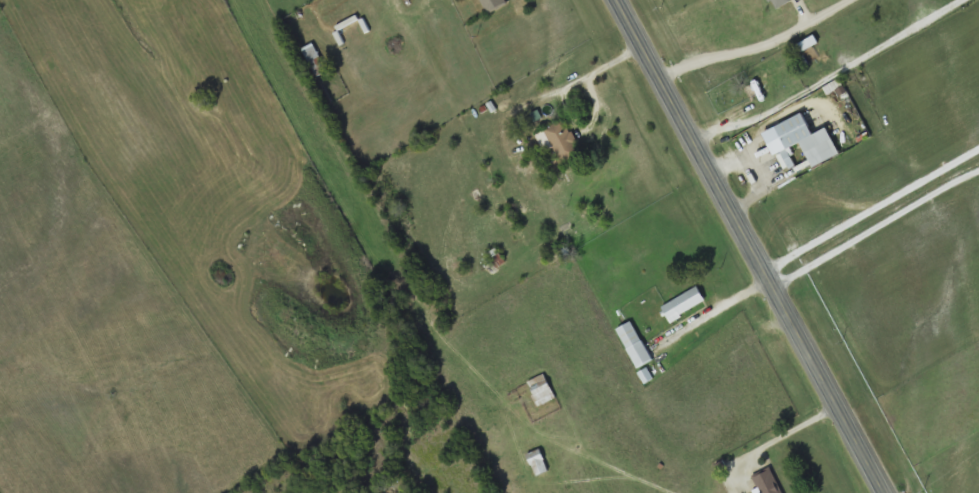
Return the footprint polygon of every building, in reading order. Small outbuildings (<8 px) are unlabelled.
[(507,4),(505,0),(481,0),(488,14),(507,4)] [(328,71),(313,44),(302,50),(317,78),(328,71)] [(841,156),(829,129),(814,136),(805,115),(778,127),(789,151),(779,155),(786,171),(798,165),(791,150),(803,145),(813,169),(841,156)] [(544,130),(545,134),(538,137),(546,152),(554,148),(563,167),(583,158),(565,120),(544,130)] [(672,323),(707,302),(698,287),(663,308),(672,323)] [(618,331),(639,370),(654,361),(633,322),(618,331)] [(528,383),(539,407),(556,399),(545,375),(528,383)] [(549,473),(541,450),(528,455),(536,477),(549,473)] [(772,469),(754,478),(762,492),(784,492),(772,469)]
